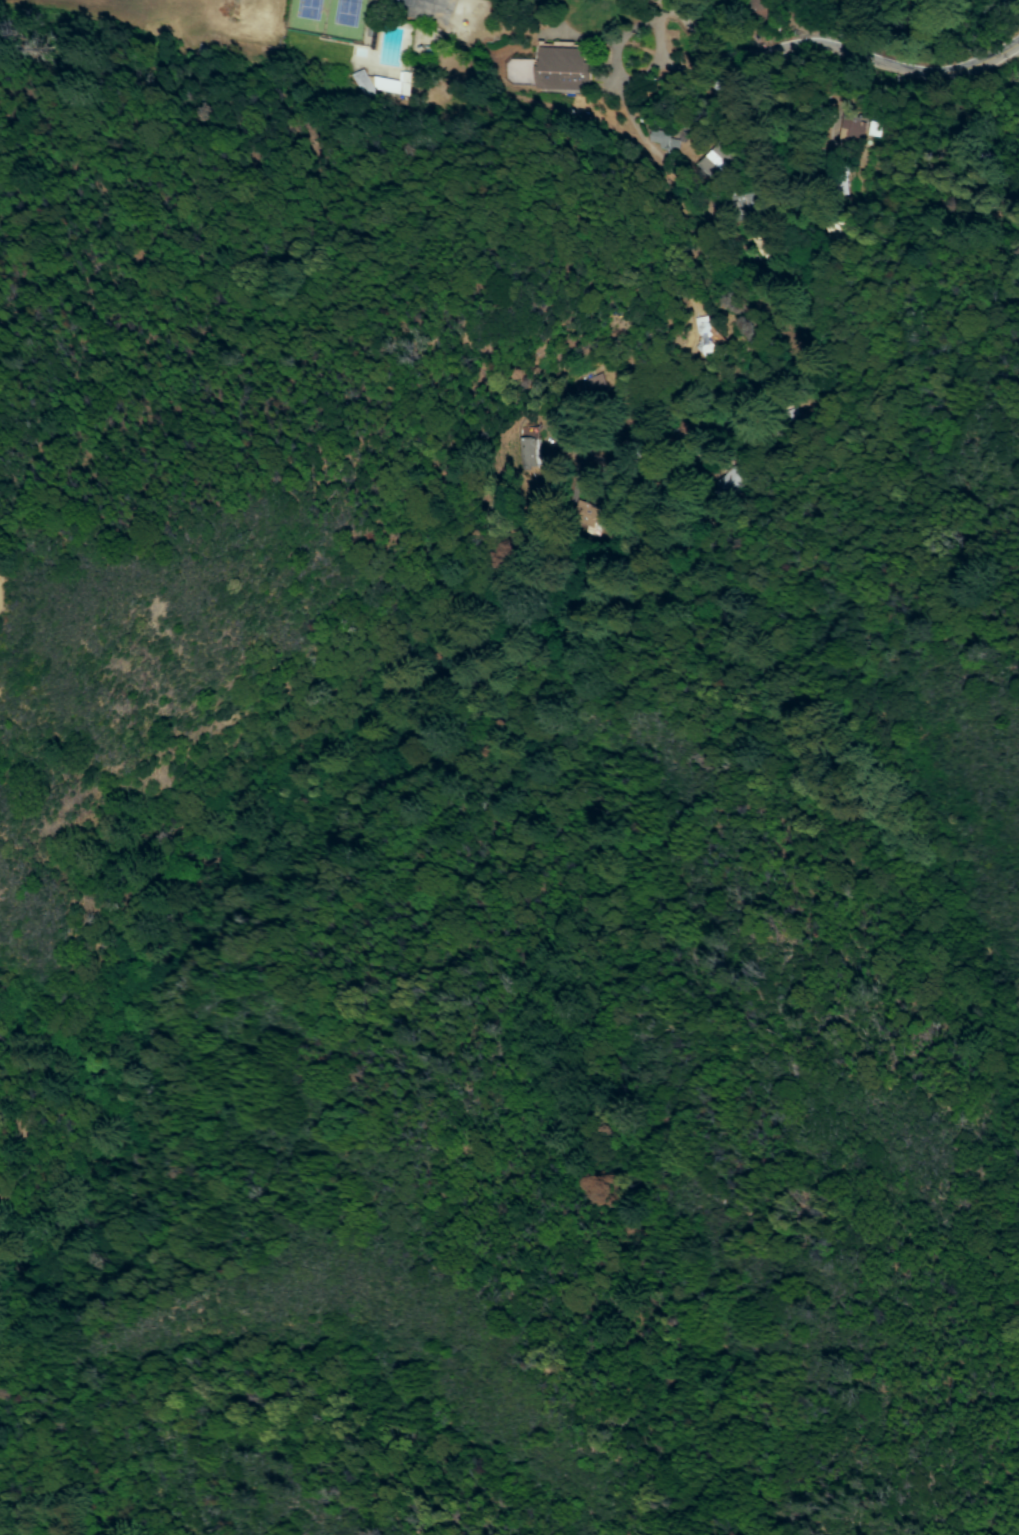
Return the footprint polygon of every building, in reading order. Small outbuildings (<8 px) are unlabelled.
[(585,86),(586,49),(537,48),(537,85),(585,86)] [(363,92),(372,87),(361,69),(352,73),(363,92)] [(408,95),(410,85),(374,76),(372,87),(408,95)] [(735,181),(745,170),(726,155),(716,168),(735,181)]
